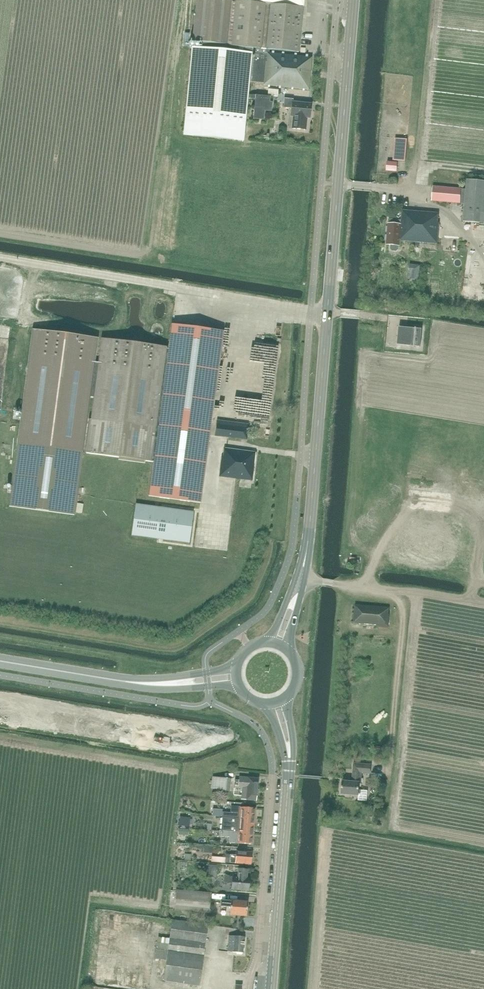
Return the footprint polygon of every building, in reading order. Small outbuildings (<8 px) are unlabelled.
[(183,134),(243,139),(247,107),(247,98),(255,99),(254,108),(253,118),(263,119),(264,110),(271,111),(271,103),(272,103),(273,102),(270,102),(270,97),(255,95),(255,96),(252,96),(249,96),(248,95),(249,81),(250,81),(264,83),(264,85),(309,89),(312,58),(269,54),(269,51),(269,49),(284,51),(299,52),(299,51),(302,8),(215,0),(197,0),(192,42),(204,43),(203,48),(192,47),(191,51),(183,134)] [(303,0),(218,0),(302,8),(303,0)] [(310,118),(311,104),(293,102),(293,99),(284,98),(283,107),(292,108),(291,116),(293,116),(292,129),(306,130),(308,118),(310,118)] [(407,139),(395,138),(394,160),(406,161),(407,139)] [(397,171),(398,163),(387,162),(386,170),(397,171)] [(467,180),(466,192),(461,192),(461,189),(433,187),(432,201),(465,204),(463,221),(483,223),(483,181),(467,180)] [(389,219),(387,244),(391,245),(391,249),(392,251),(396,251),(398,250),(399,246),(400,240),(437,243),(437,241),(439,223),(437,223),(438,213),(403,210),(402,220),(389,219)] [(200,503),(223,331),(171,324),(168,349),(166,349),(125,343),(101,340),(98,363),(94,363),(97,340),(32,331),(18,440),(17,444),(9,506),(74,515),(82,453),(85,433),(90,397),(94,398),(86,453),(128,459),(132,459),(151,462),(153,462),(149,496),(200,503)] [(416,328),(416,329),(399,327),(397,345),(414,347),(415,347),(420,347),(422,329),(417,329),(417,328),(416,328)] [(247,440),(249,425),(217,421),(215,436),(247,440)] [(252,480),(255,452),(224,449),(223,457),(222,457),(219,476),(252,480)] [(189,543),(193,512),(136,504),(132,535),(189,543)] [(388,608),(355,605),(353,623),(376,625),(376,627),(388,628),(389,608),(388,608)] [(370,774),(371,765),(353,763),(352,781),(343,781),(341,794),(359,796),(358,800),(367,801),(368,791),(359,790),(360,783),(362,783),(363,773),(370,774)] [(230,791),(230,784),(231,778),(213,777),(213,782),(212,789),(230,791)] [(256,801),(258,779),(239,777),(238,780),(235,780),(235,786),(238,786),(238,788),(242,788),(241,799),(256,801)] [(254,820),(255,808),(231,806),(231,812),(222,812),(222,817),(254,820)] [(189,826),(189,816),(180,816),(179,826),(189,826)] [(253,833),(254,820),(222,817),(221,830),(253,833)] [(253,833),(221,830),(219,830),(219,836),(230,837),(230,836),(238,837),(237,843),(252,844),(253,833)] [(225,857),(225,862),(246,864),(250,864),(251,852),(237,851),(236,855),(226,854),(225,857)] [(218,877),(219,865),(210,865),(209,876),(218,877)] [(247,869),(245,869),(238,869),(238,877),(225,876),(225,882),(232,882),(231,889),(248,890),(249,878),(246,878),(247,869)] [(209,912),(211,893),(177,889),(177,890),(171,890),(169,908),(175,908),(175,909),(209,912)] [(230,901),(221,901),(220,906),(229,907),(229,914),(246,915),(247,902),(230,901)] [(199,986),(208,925),(173,920),(170,938),(159,937),(157,948),(168,950),(163,981),(199,986)] [(100,947),(114,946),(114,934),(100,934),(100,947)] [(243,953),(244,937),(228,936),(227,952),(243,953)] [(100,976),(122,977),(123,965),(101,965),(100,976)]
